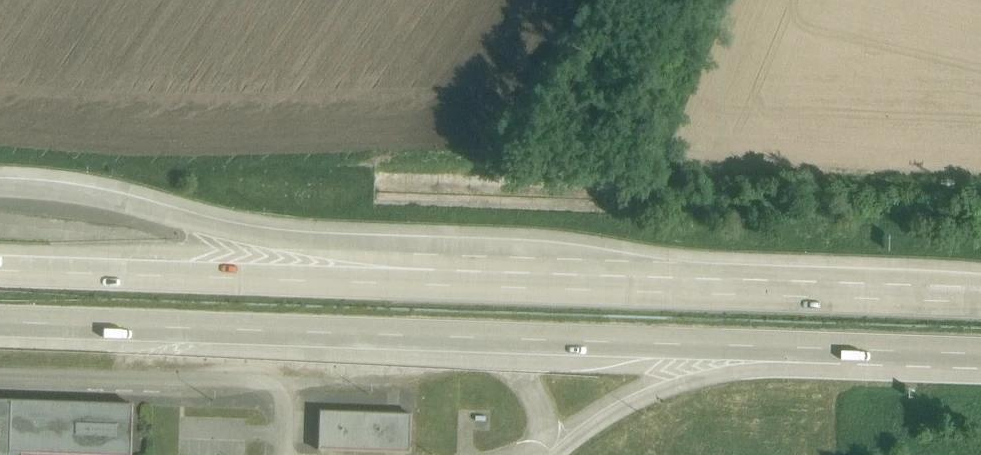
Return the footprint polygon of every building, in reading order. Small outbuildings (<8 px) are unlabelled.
[(16,404),(16,406),(0,406),(0,454),(133,454),(135,409),(16,404)] [(412,415),(320,412),(319,452),(411,454),(412,415)]
